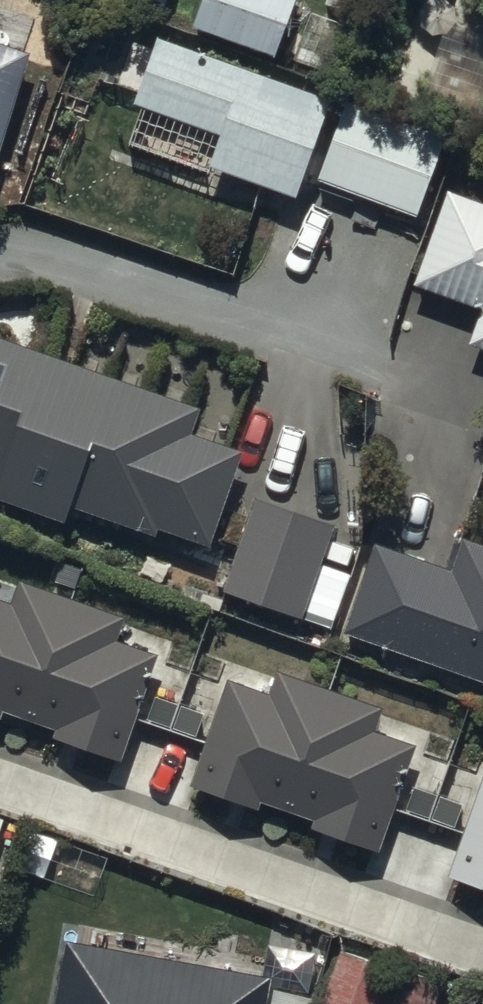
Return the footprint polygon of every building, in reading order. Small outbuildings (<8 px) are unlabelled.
[(189,26),(272,59),(295,0),(200,0),(189,26)] [(326,102),(156,37),(146,64),(126,57),(116,88),(138,95),(134,106),(216,134),(205,168),(293,199),(326,102)] [(26,55),(0,48),(0,146),(26,55)] [(442,138),(344,101),(315,183),(414,218),(442,138)] [(441,189),(408,286),(477,309),(465,347),(482,353),(482,205),(441,189)] [(64,524),(70,506),(153,535),(156,528),(210,546),(243,452),(192,435),(202,407),(0,336),(0,502),(64,524)] [(336,526),(255,498),(222,591),(303,619),(336,526)] [(337,634),(482,686),(482,539),(461,531),(449,566),(371,539),(337,634)] [(121,762),(159,655),(115,640),(123,617),(20,581),(11,605),(0,601),(0,719),(3,712),(54,730),(51,738),(121,762)] [(311,829),(381,853),(418,746),(375,731),(383,708),(279,671),(271,696),(228,681),(191,787),(259,811),(262,803),(313,821),(311,829)] [(449,878),(482,890),(482,779),(449,878)] [(67,941),(56,1003),(266,1003),(271,977),(67,941)] [(441,985),(345,953),(328,1003),(434,1003),(441,985)]
